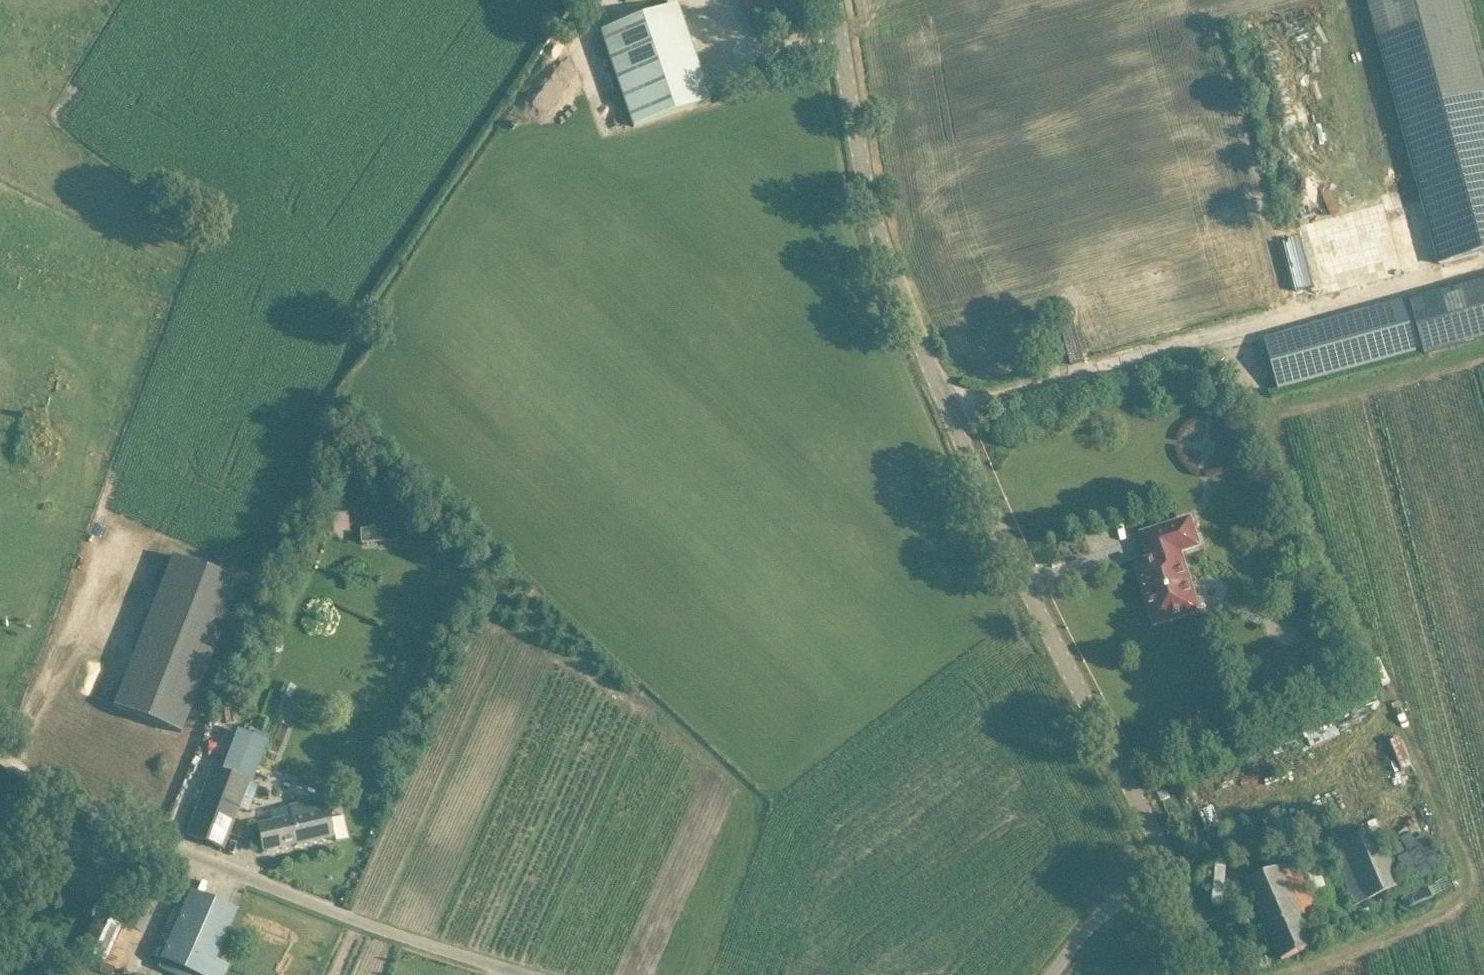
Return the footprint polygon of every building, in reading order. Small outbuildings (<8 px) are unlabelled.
[(747,9),(780,0),(744,0),(747,9)] [(1483,253),(1483,83),(1461,0),(1369,0),(1441,265),(1483,253)] [(710,102),(677,5),(601,31),(634,128),(710,102)] [(1386,165),(1377,168),(1379,177),(1389,175),(1386,165)] [(1483,322),(1483,257),(1465,260),(1469,287),(1456,289),(1463,326),(1483,322)] [(1280,390),(1425,350),(1411,299),(1266,339),(1280,390)] [(1074,320),(1060,324),(1068,349),(1072,365),(1085,361),(1074,320)] [(1152,558),(1141,562),(1151,592),(1146,594),(1156,623),(1193,611),(1180,572),(1185,570),(1179,551),(1198,545),(1190,520),(1144,535),(1152,558)] [(341,570),(347,553),(336,549),(330,566),(341,570)] [(241,583),(173,556),(114,706),(182,733),(241,583)] [(250,782),(213,768),(187,835),(224,849),(250,782)] [(292,818),(258,826),(264,851),(298,843),(298,845),(334,836),(325,799),(290,807),(292,818)] [(1330,847),(1356,908),(1401,889),(1375,828),(1330,847)] [(1316,913),(1294,863),(1248,883),(1282,961),(1316,946),(1304,919),(1316,913)] [(237,912),(192,893),(163,959),(199,974),(224,974),(228,967),(215,962),(237,912)] [(96,916),(81,950),(105,961),(120,927),(96,916)] [(100,971),(108,974),(112,974),(115,968),(103,963),(100,971)]
